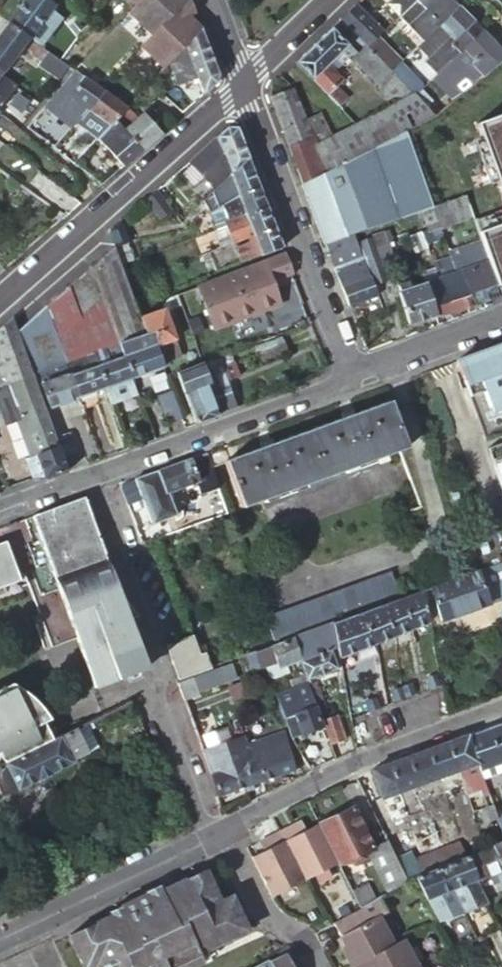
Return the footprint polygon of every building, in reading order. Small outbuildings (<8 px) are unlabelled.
[(48,11),(53,5),(46,0),(26,0),(8,23),(28,38),(48,11)] [(151,34),(185,0),(140,0),(136,4),(129,12),(151,34)] [(141,45),(164,68),(169,62),(200,29),(189,0),(185,0),(151,34),(141,45)] [(404,13),(416,1),(415,0),(392,0),(391,1),(390,7),(400,17),(404,13)] [(457,7),(450,0),(418,0),(416,1),(404,13),(427,36),(457,7)] [(355,5),(340,20),(367,48),(372,43),(383,33),(355,5)] [(455,56),(481,32),(457,7),(427,36),(436,46),(441,42),(455,56)] [(28,38),(39,46),(59,19),(48,11),(28,38)] [(62,21),(76,38),(86,28),(71,11),(62,21)] [(340,20),(295,63),(339,109),(349,100),(336,87),(343,80),(329,65),(347,47),(356,57),(355,59),(382,87),(393,76),(389,72),(377,59),(367,48),(340,20)] [(1,73),(24,43),(28,38),(8,23),(0,34),(0,72),(1,73)] [(195,79),(202,96),(215,84),(217,73),(200,29),(169,62),(177,85),(195,79)] [(481,32),(455,56),(441,70),(463,94),(491,72),(501,62),(501,54),(481,32)] [(43,60),(49,53),(39,46),(28,38),(24,43),(33,49),(32,52),(43,60)] [(372,43),(367,48),(377,59),(382,54),(372,43)] [(50,65),(43,60),(37,68),(43,73),(50,65)] [(423,87),(399,63),(389,72),(393,76),(412,96),(423,87)] [(42,104),(70,125),(75,119),(98,87),(73,70),(69,67),(42,104)] [(393,76),(382,87),(378,91),(394,108),(414,97),(412,96),(393,76)] [(150,83),(139,94),(149,103),(159,92),(150,83)] [(96,139),(112,122),(126,108),(99,88),(98,87),(75,119),(96,139)] [(295,89),(270,96),(302,184),(326,172),(316,147),(295,89)] [(356,127),(316,147),(326,172),(372,149),(406,132),(434,118),(414,97),(394,108),(356,127)] [(112,122),(139,151),(158,134),(142,116),(138,120),(126,108),(112,122)] [(476,126),(501,199),(501,116),(476,126)] [(95,140),(119,168),(139,151),(112,122),(96,139),(95,140)] [(214,137),(187,161),(214,191),(229,176),(248,158),(237,128),(226,127),(214,137)] [(326,172),(302,184),(301,185),(324,245),(325,244),(353,235),(397,221),(400,219),(372,149),(326,172)] [(236,196),(259,186),(248,158),(229,176),(214,191),(209,194),(206,198),(210,210),(215,207),(236,196)] [(155,189),(164,200),(174,190),(167,182),(165,180),(155,189)] [(226,224),(267,207),(259,186),(236,196),(215,207),(210,210),(208,211),(215,228),(222,225),(226,224)] [(155,189),(144,199),(159,218),(171,209),(170,207),(164,200),(155,189)] [(433,209),(430,210),(435,223),(437,222),(454,216),(450,204),(433,209)] [(252,235),(274,226),(267,207),(226,224),(230,233),(218,238),(222,247),(252,235)] [(430,210),(400,219),(397,221),(399,226),(422,219),(425,227),(435,223),(430,210)] [(475,223),(479,235),(501,226),(501,213),(475,223)] [(282,247),(274,226),(252,235),(254,241),(236,248),(241,261),(259,254),(260,256),(282,247)] [(501,296),(501,226),(479,235),(484,249),(489,263),(500,297),(501,296)] [(439,227),(432,230),(441,255),(448,253),(439,227)] [(371,239),(357,244),(370,277),(373,286),(388,280),(380,261),(392,256),(388,245),(391,243),(390,239),(386,240),(383,234),(371,238),(371,239)] [(353,235),(325,244),(328,252),(356,242),(353,235)] [(356,242),(328,252),(349,305),(377,295),(373,286),(370,277),(357,244),(356,242)] [(131,259),(125,243),(114,247),(120,264),(131,259)] [(114,247),(113,245),(89,266),(102,300),(125,279),(120,264),(114,247)] [(470,266),(471,269),(489,263),(484,249),(466,255),(470,266)] [(293,273),(285,255),(199,288),(215,330),(281,305),(272,281),(293,273)] [(500,297),(489,263),(471,269),(473,277),(482,303),(500,297)] [(102,300),(89,266),(77,276),(90,309),(102,300)] [(471,269),(470,266),(455,272),(468,308),(482,303),(473,277),(471,269)] [(437,278),(449,314),(468,308),(455,272),(437,278)] [(90,309),(77,276),(65,287),(79,319),(90,309)] [(422,284),(434,319),(449,314),(437,278),(422,284)] [(125,279),(102,300),(117,342),(145,333),(139,318),(125,279)] [(410,327),(434,319),(422,284),(398,293),(410,327)] [(79,319),(65,287),(54,296),(68,329),(79,319)] [(43,306),(56,338),(68,329),(54,296),(43,306)] [(162,363),(181,356),(165,310),(181,304),(178,296),(172,298),(163,306),(165,309),(139,318),(145,333),(149,345),(155,343),(155,345),(162,363)] [(117,342),(102,300),(90,309),(79,319),(68,329),(56,338),(66,361),(91,352),(117,342)] [(28,363),(56,338),(43,306),(15,330),(28,363)] [(5,387),(12,381),(32,373),(28,363),(15,330),(10,317),(0,326),(0,361),(7,380),(5,387)] [(117,342),(132,378),(164,367),(162,363),(155,345),(155,343),(149,345),(145,333),(117,342)] [(281,337),(257,346),(263,361),(287,352),(281,337)] [(63,362),(66,361),(56,338),(28,363),(32,373),(63,362)] [(111,404),(138,394),(132,378),(117,342),(91,352),(105,388),(111,404)] [(457,362),(470,398),(484,393),(492,413),(501,409),(501,345),(457,362)] [(78,397),(83,410),(95,405),(91,393),(105,388),(91,352),(66,361),(63,362),(68,375),(70,374),(78,397)] [(235,364),(232,353),(203,364),(200,365),(203,375),(213,371),(235,364)] [(68,375),(63,362),(32,373),(36,385),(41,384),(49,408),(78,397),(70,374),(68,375)] [(217,414),(235,407),(227,388),(220,390),(213,371),(203,375),(200,365),(178,373),(196,424),(218,416),(217,414)] [(44,480),(68,471),(64,460),(56,437),(45,409),(36,385),(32,373),(12,381),(5,387),(16,418),(31,457),(27,459),(33,477),(44,480)] [(41,384),(36,385),(45,409),(49,408),(41,384)] [(16,418),(5,387),(0,390),(0,426),(16,418)] [(168,424),(181,419),(172,391),(158,395),(168,424)] [(261,449),(225,461),(242,507),(263,500),(266,510),(390,465),(386,456),(406,448),(390,403),(356,415),(353,410),(340,414),(342,420),(274,444),(272,439),(259,443),(261,449)] [(492,413),(495,423),(501,421),(501,409),(492,413)] [(69,432),(56,437),(64,460),(78,455),(69,432)] [(215,474),(207,453),(136,479),(153,526),(178,517),(176,512),(180,502),(202,494),(197,481),(215,474)] [(495,473),(501,471),(501,463),(493,466),(495,473)] [(0,535),(3,542),(0,543),(0,590),(18,583),(16,579),(22,577),(49,651),(75,641),(94,690),(149,669),(85,498),(26,519),(28,525),(0,535)] [(477,570),(490,604),(501,599),(501,574),(498,564),(498,562),(477,570)] [(477,570),(472,572),(421,590),(427,615),(438,612),(442,621),(490,604),(477,570)] [(391,571),(265,618),(274,642),(400,595),(391,571)] [(427,615),(421,590),(401,597),(409,629),(428,622),(427,615)] [(409,629),(401,597),(385,604),(392,635),(409,629)] [(392,635),(385,604),(367,610),(374,641),(392,635)] [(351,616),(357,648),(374,641),(367,610),(351,616)] [(351,616),(331,624),(335,645),(337,655),(357,648),(351,616)] [(331,624),(321,627),(329,648),(335,645),(331,624)] [(321,627),(290,638),(298,661),(304,676),(305,678),(336,667),(329,648),(321,627)] [(198,653),(192,637),(165,647),(179,683),(193,677),(212,670),(205,651),(198,653)] [(290,638),(274,644),(245,655),(245,657),(250,671),(264,666),(267,676),(272,678),(281,675),(278,668),(298,661),(290,638)] [(335,645),(329,648),(336,667),(339,665),(337,655),(335,645)] [(222,684),(216,669),(212,670),(193,677),(198,694),(222,684)] [(305,678),(304,676),(290,681),(292,689),(307,684),(305,678)] [(179,683),(178,684),(183,700),(198,694),(193,677),(179,683)] [(437,683),(427,687),(431,698),(441,694),(437,683)] [(49,743),(41,727),(47,724),(45,721),(42,715),(38,710),(35,705),(32,701),(30,699),(26,695),(23,693),(21,692),(16,689),(9,684),(0,689),(0,764),(1,767),(49,743)] [(292,689),(275,696),(292,739),(323,727),(310,691),(307,684),(292,689)] [(310,691),(323,727),(329,743),(330,744),(343,739),(334,715),(328,717),(317,689),(310,691)] [(406,695),(408,706),(416,703),(412,693),(406,695)] [(392,700),(396,711),(408,706),(406,695),(392,700)] [(366,710),(370,720),(379,717),(375,706),(368,709),(366,710)] [(467,737),(477,764),(480,771),(501,762),(501,724),(467,737)] [(262,782),(247,746),(239,725),(196,739),(201,753),(215,798),(246,788),(247,793),(255,791),(253,785),(262,782)] [(83,727),(49,743),(1,767),(0,767),(0,800),(14,793),(15,795),(69,769),(68,767),(85,758),(79,746),(89,740),(83,727)] [(282,734),(247,746),(262,782),(273,779),(274,784),(282,781),(281,776),(295,771),(282,734)] [(456,772),(477,764),(467,737),(446,744),(456,772)] [(96,753),(89,740),(79,746),(85,758),(96,753)] [(434,779),(456,772),(446,744),(424,752),(434,779)] [(434,779),(424,752),(404,759),(414,787),(434,779)] [(414,787),(404,759),(386,765),(396,793),(414,787)] [(483,780),(480,771),(477,764),(456,772),(459,781),(476,775),(478,781),(483,780)] [(386,765),(370,771),(379,799),(396,793),(386,765)] [(497,818),(487,792),(482,795),(486,808),(478,811),(482,823),(497,818)] [(401,866),(380,824),(365,833),(351,807),(319,825),(340,865),(345,862),(367,851),(389,891),(409,880),(401,866)] [(302,823),(295,827),(300,835),(306,832),(302,823)] [(319,825),(306,832),(300,835),(295,827),(281,834),(307,883),(318,877),(330,871),(340,865),(319,825)] [(253,861),(275,901),(307,883),(281,834),(267,842),(269,846),(271,851),(265,855),(253,861)] [(269,846),(267,842),(260,846),(265,855),(271,851),(269,846)] [(457,842),(449,845),(454,861),(462,857),(457,842)] [(493,845),(501,864),(501,842),(493,845)] [(454,861),(449,845),(440,848),(446,864),(454,861)] [(493,845),(465,856),(476,879),(496,871),(501,885),(501,864),(493,845)] [(446,864),(440,848),(434,851),(440,866),(442,866),(446,864)] [(440,866),(434,851),(426,854),(432,870),(440,866)] [(426,854),(416,858),(423,873),(432,870),(426,854)] [(476,879),(465,856),(462,857),(454,861),(446,864),(442,866),(453,888),(458,898),(464,911),(487,901),(476,879)] [(416,858),(408,863),(415,877),(417,876),(423,873),(416,858)] [(359,888),(345,862),(340,865),(362,905),(375,898),(367,884),(359,888)] [(408,863),(401,866),(409,880),(415,877),(408,863)] [(423,873),(417,876),(428,898),(453,888),(442,866),(440,866),(432,870),(423,873)] [(199,883),(211,878),(207,869),(195,874),(199,883)] [(330,871),(318,877),(322,885),(334,878),(330,871)] [(211,878),(199,883),(195,874),(194,872),(176,880),(177,882),(161,890),(158,885),(144,891),(146,894),(129,902),(133,911),(125,915),(123,910),(112,915),(102,921),(100,918),(80,927),(81,929),(85,937),(74,943),(85,966),(88,966),(98,962),(101,966),(192,966),(197,965),(191,952),(202,947),(207,944),(211,952),(230,943),(228,941),(244,934),(239,922),(247,919),(228,882),(216,888),(211,878)] [(389,910),(382,895),(375,898),(362,905),(336,920),(343,935),(348,945),(343,947),(352,965),(394,944),(380,915),(389,910)] [(463,938),(475,933),(464,911),(458,898),(447,903),(463,938)] [(133,911),(129,902),(110,911),(112,915),(123,910),(125,915),(133,911)] [(252,930),(247,919),(239,922),(244,934),(252,930)] [(85,937),(81,929),(70,935),(74,943),(85,937)] [(348,945),(343,935),(338,937),(343,947),(348,945)] [(352,965),(353,966),(418,966),(404,939),(394,944),(352,965)] [(291,945),(278,952),(281,957),(293,950),(291,945)] [(191,952),(197,965),(208,960),(202,947),(191,952)] [(293,950),(281,957),(272,961),(275,966),(302,966),(293,950)]
